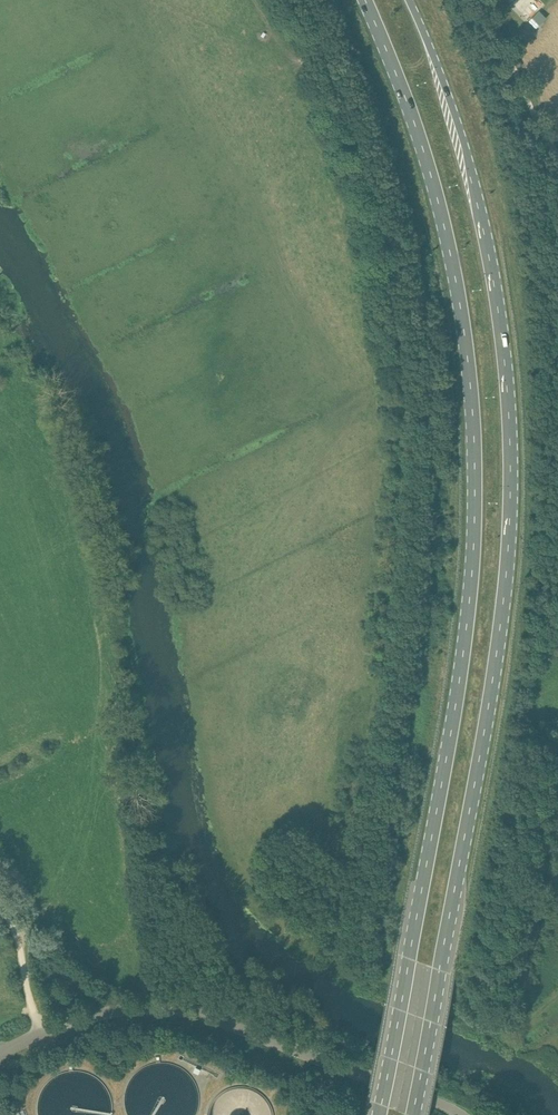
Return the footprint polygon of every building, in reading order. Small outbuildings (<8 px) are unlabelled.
[(547,18),(541,12),(539,11),(533,17),(534,19),(540,25),(547,18)]
